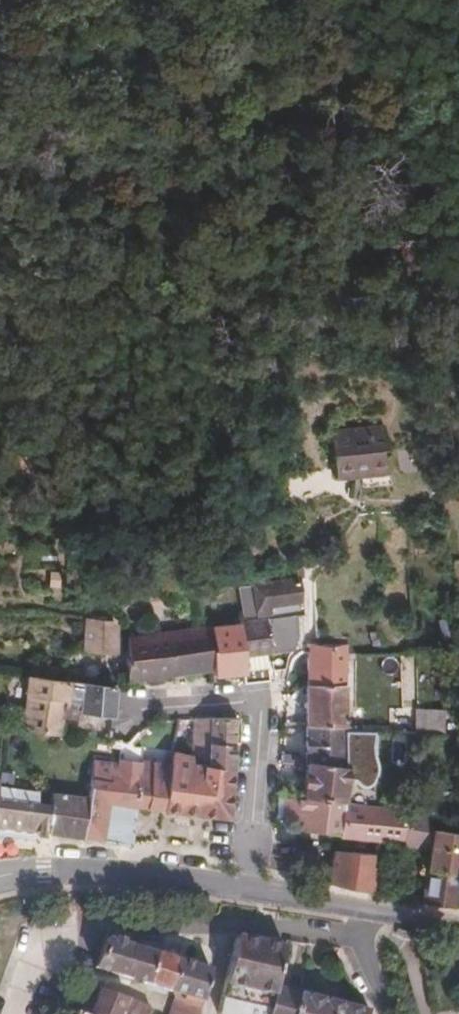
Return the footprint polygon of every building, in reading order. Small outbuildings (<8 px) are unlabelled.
[(356,472),(391,468),(387,428),(332,433),(337,479),(357,477),(356,472)] [(391,473),(391,468),(356,472),(357,477),(391,473)] [(302,603),(301,580),(258,587),(259,616),(271,614),(270,607),(302,603)] [(299,617),(241,624),(245,659),(269,657),(271,673),(276,672),(288,671),(290,661),(298,651),(302,639),(299,617)] [(213,628),(213,670),(214,675),(229,674),(228,661),(245,659),(241,624),(213,628)] [(213,628),(128,639),(127,658),(126,681),(149,679),(160,677),(161,677),(213,670),(213,628)] [(350,646),(313,646),(311,686),(348,686),(350,655),(350,646)] [(269,657),(245,659),(246,673),(246,685),(273,682),(271,673),(269,657)] [(228,661),(229,674),(246,673),(245,659),(228,661)] [(21,730),(58,735),(62,735),(64,715),(80,717),(81,711),(111,715),(115,687),(84,683),(79,682),(70,681),(28,676),(21,730)] [(311,686),(309,726),(347,729),(348,686),(311,686)] [(416,731),(444,733),(445,711),(417,710),(416,731)] [(210,743),(212,718),(195,718),(192,757),(192,763),(208,766),(210,743)] [(210,743),(236,745),(236,735),(238,719),(212,718),(210,743)] [(347,729),(309,726),(308,763),(345,768),(347,729)] [(236,745),(210,743),(208,766),(233,772),(236,745)] [(111,801),(161,811),(170,765),(165,764),(140,761),(141,747),(119,744),(117,763),(111,801)] [(192,757),(173,752),(171,761),(161,811),(229,819),(233,772),(208,766),(192,763),(192,757)] [(105,800),(111,801),(117,763),(92,759),(89,782),(86,796),(80,836),(99,839),(105,800)] [(308,763),(303,799),(345,802),(350,768),(345,768),(308,763)] [(86,796),(89,782),(69,780),(67,793),(86,796)] [(0,785),(0,825),(38,830),(45,831),(50,791),(0,785)] [(50,791),(45,831),(80,836),(86,796),(67,793),(50,791)] [(303,799),(280,798),(278,818),(302,820),(301,829),(362,837),(379,840),(404,843),(407,810),(345,802),(303,799)] [(422,903),(453,907),(458,871),(458,833),(427,829),(430,810),(408,808),(407,810),(404,843),(426,846),(426,842),(431,843),(422,903)] [(379,840),(362,837),(361,853),(377,855),(379,840)] [(361,853),(335,850),(327,883),(374,893),(377,855),(361,853)] [(220,1013),(249,1013),(256,987),(274,991),(275,987),(284,947),(235,936),(217,1013),(220,1013)] [(107,938),(95,967),(124,976),(132,946),(107,938)] [(132,946),(124,976),(148,984),(157,953),(132,946)] [(158,954),(177,959),(179,954),(160,948),(158,954)] [(157,953),(148,984),(168,990),(177,959),(158,954),(157,953)] [(171,1013),(202,1013),(202,1010),(211,970),(177,959),(168,990),(174,992),(177,998),(171,1013)] [(249,1013),(269,1013),(273,995),(274,991),(256,987),(249,1013)] [(299,993),(275,987),(274,991),(273,995),(269,1013),(293,1013),(299,993)] [(152,1010),(128,998),(99,989),(89,1013),(150,1013),(152,1010)] [(299,993),(293,1013),(368,1013),(369,1011),(299,993)]
